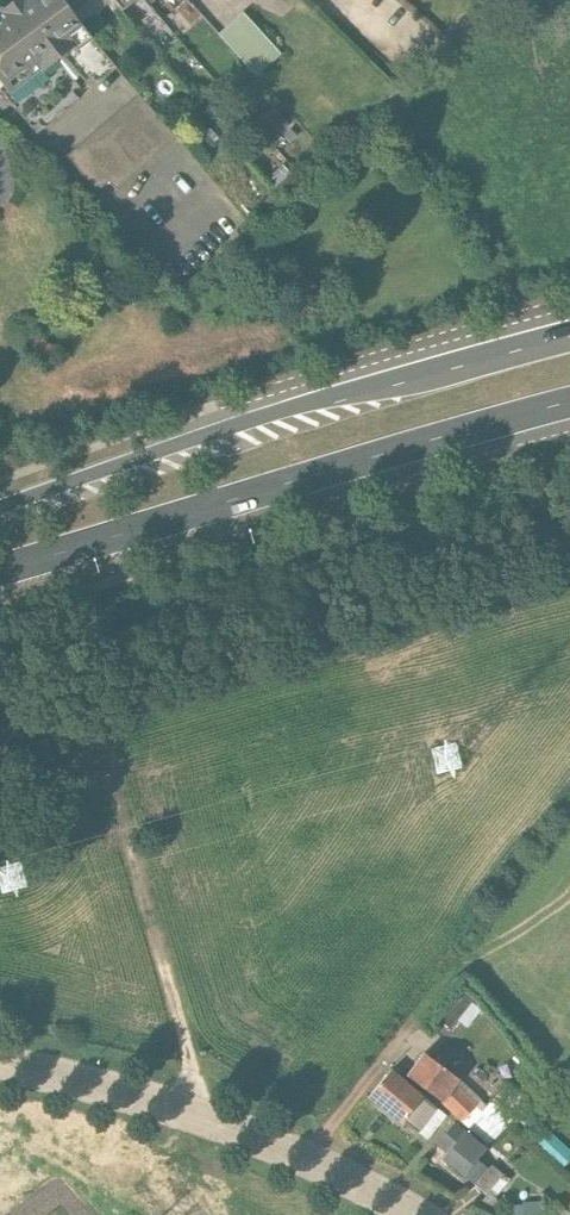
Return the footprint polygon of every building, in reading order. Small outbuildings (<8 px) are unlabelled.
[(30,128),(37,123),(41,129),(76,99),(72,93),(79,87),(74,81),(79,77),(84,82),(91,77),(96,83),(116,66),(62,0),(22,0),(6,11),(4,9),(0,13),(0,91),(30,128)] [(81,23),(111,0),(63,0),(81,23)] [(122,11),(136,0),(113,0),(122,11)] [(242,12),(217,35),(257,77),(280,54),(242,12)] [(275,111),(258,126),(271,140),(288,126),(275,111)] [(459,995),(439,1022),(449,1030),(455,1021),(467,1030),(482,1011),(459,995)] [(524,1126),(536,1112),(529,1106),(529,1105),(506,1084),(480,1112),(475,1107),(481,1101),(458,1079),(422,1053),(406,1075),(457,1120),(487,1145),(512,1117),(524,1126)] [(427,1138),(445,1116),(390,1070),(368,1097),(400,1124),(403,1121),(427,1138)] [(486,1148),(453,1123),(436,1144),(446,1153),(442,1159),(484,1196),(481,1200),(495,1213),(502,1205),(494,1198),(509,1180),(490,1165),(487,1168),(476,1160),(486,1148)] [(545,1128),(532,1143),(561,1169),(569,1159),(569,1151),(545,1128)] [(503,1157),(516,1142),(506,1133),(493,1149),(503,1157)] [(555,1204),(547,1214),(569,1214),(555,1204)]
